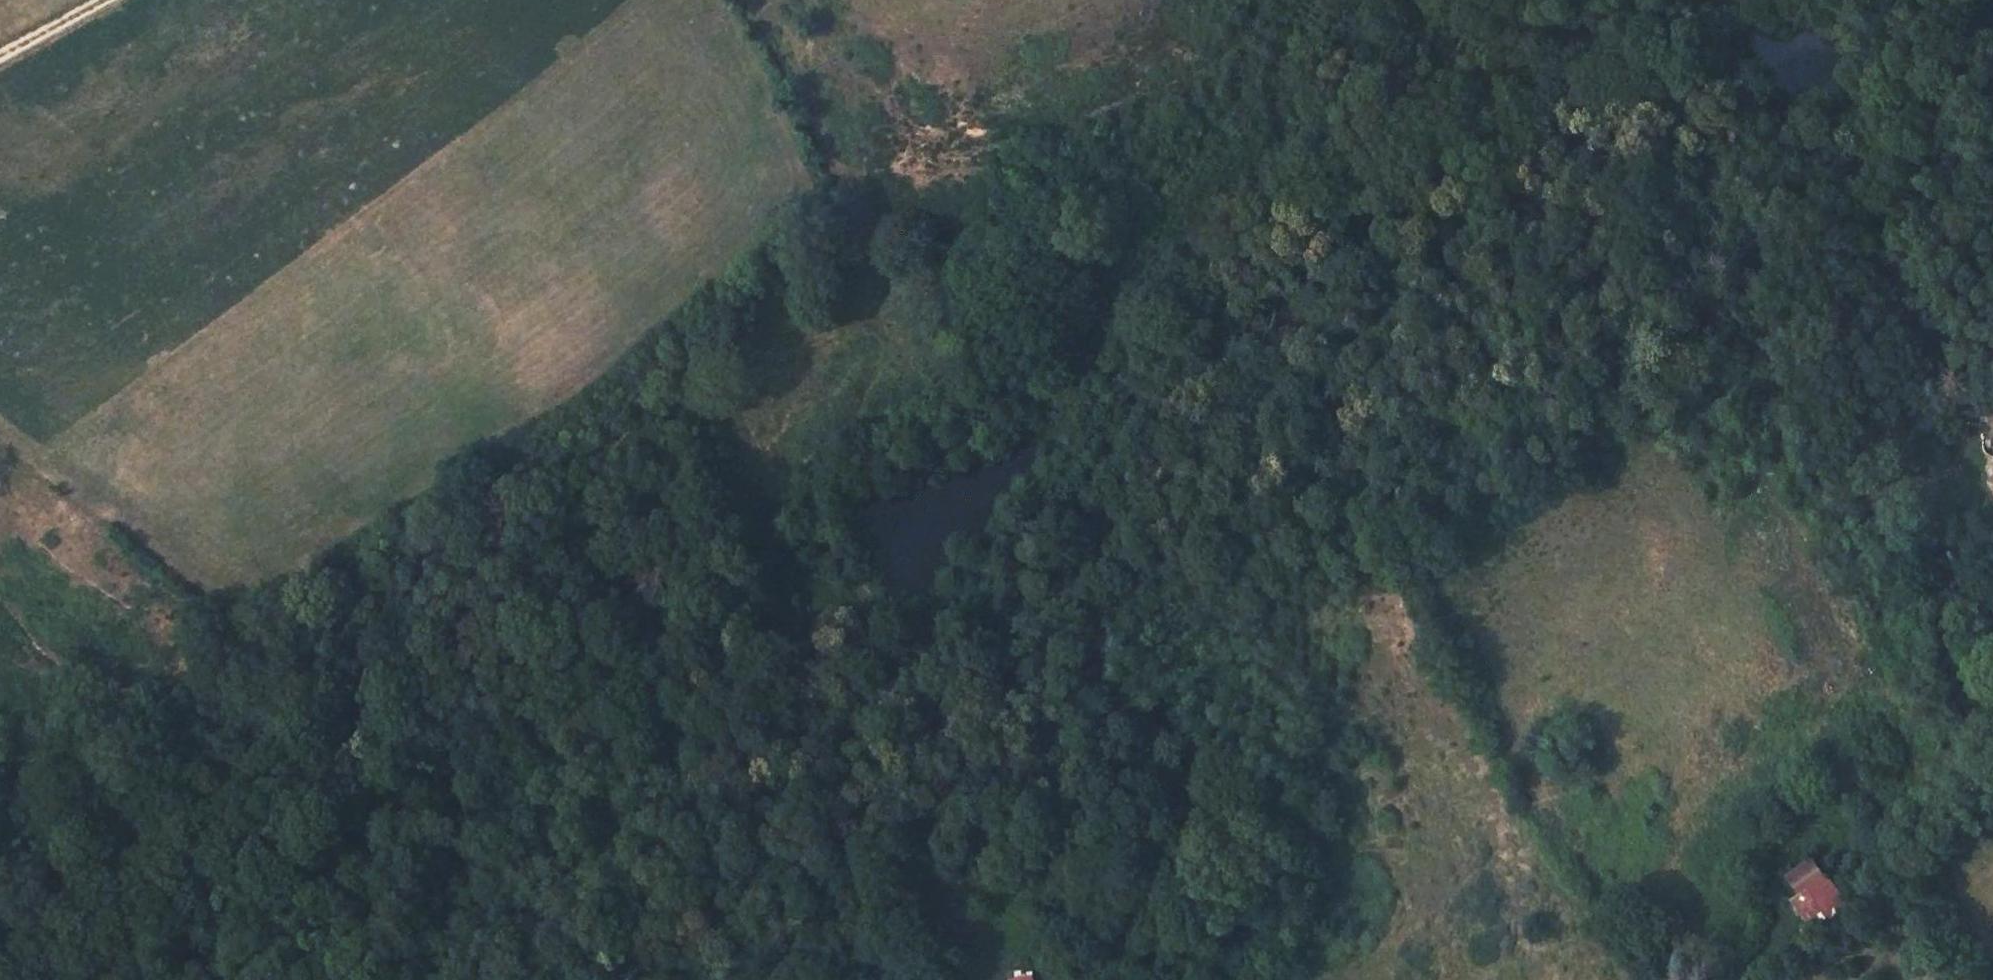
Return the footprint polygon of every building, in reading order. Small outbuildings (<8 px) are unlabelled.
[(1815,868),(1792,886),(1808,908),(1832,889),(1815,868)]
